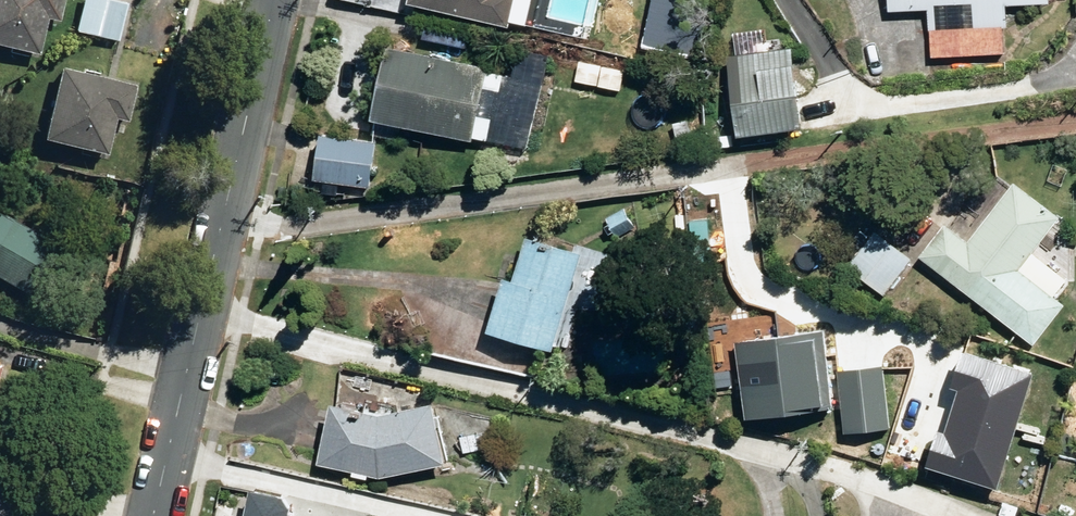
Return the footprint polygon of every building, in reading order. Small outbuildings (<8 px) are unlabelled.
[(30,49),(39,14),(52,17),(56,0),(0,0),(0,42),(30,49)] [(112,36),(121,0),(119,0),(74,0),(68,25),(112,36)] [(501,31),(509,0),(399,0),(398,7),(501,31)] [(888,14),(929,13),(930,59),(1003,57),(1003,30),(1008,30),(1007,0),(887,0),(888,14)] [(718,57),(725,139),(793,133),(785,51),(718,57)] [(467,141),(525,151),(542,60),(514,55),(510,76),(375,52),(362,125),(466,144),(467,141)] [(31,133),(96,150),(105,114),(119,117),(128,82),(49,62),(31,133)] [(629,108),(628,123),(650,123),(650,108),(629,108)] [(316,196),(332,198),(333,186),(364,190),(369,145),(313,139),(308,184),(318,185),(316,196)] [(913,252),(1026,342),(1058,302),(1012,265),(1053,214),(1009,179),(961,239),(938,221),(913,252)] [(602,217),(612,236),(632,225),(621,206),(602,217)] [(31,296),(57,251),(0,219),(0,279),(31,296)] [(478,326),(545,347),(576,250),(519,232),(504,277),(494,274),(478,326)] [(730,337),(738,414),(827,405),(819,327),(730,337)] [(557,344),(564,345),(565,331),(559,330),(557,344)] [(833,366),(840,430),(885,425),(879,361),(833,366)] [(343,473),(359,476),(360,472),(372,474),(437,460),(424,399),(371,411),(320,400),(308,461),(344,469),(343,473)] [(780,429),(795,432),(797,422),(782,419),(780,429)] [(458,435),(461,451),(477,449),(474,432),(458,435)] [(288,511),(280,500),(247,492),(241,515),(287,515),(288,511)] [(971,506),(968,515),(1000,515),(971,506)]
